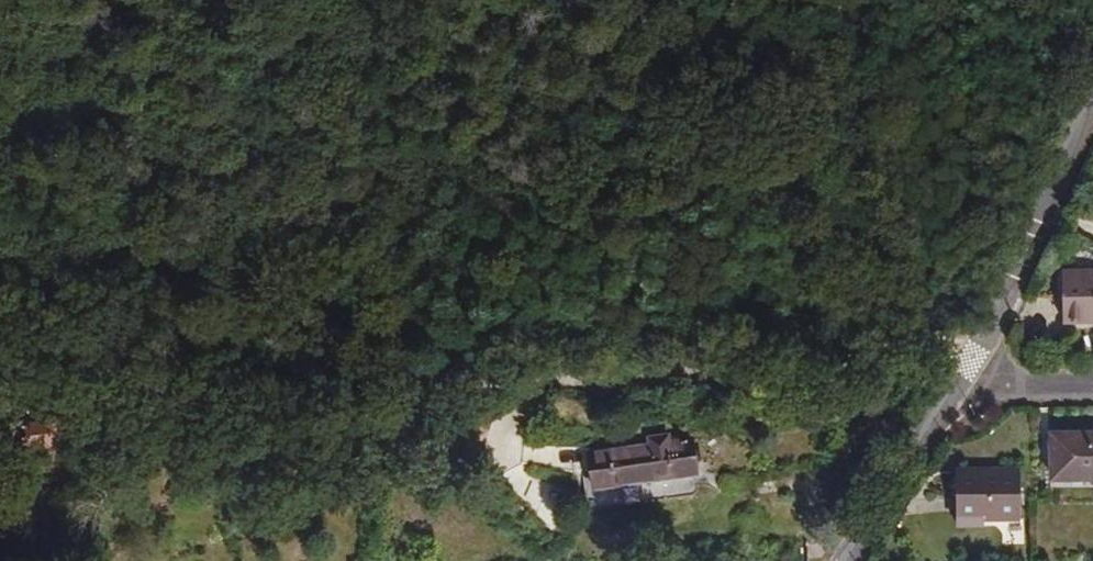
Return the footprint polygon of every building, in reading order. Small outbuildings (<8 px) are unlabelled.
[(1064,271),(1064,324),(1092,323),(1092,271),(1064,271)] [(10,439),(12,451),(54,447),(53,441),(75,439),(74,433),(77,432),(71,402),(46,405),(47,420),(30,421),(29,406),(0,410),(0,440),(10,439)] [(689,434),(649,439),(650,447),(589,454),(595,489),(697,473),(689,434)] [(1051,434),(1052,479),(1092,479),(1092,434),(1051,434)] [(1018,470),(957,471),(957,520),(1020,519),(1018,470)]
